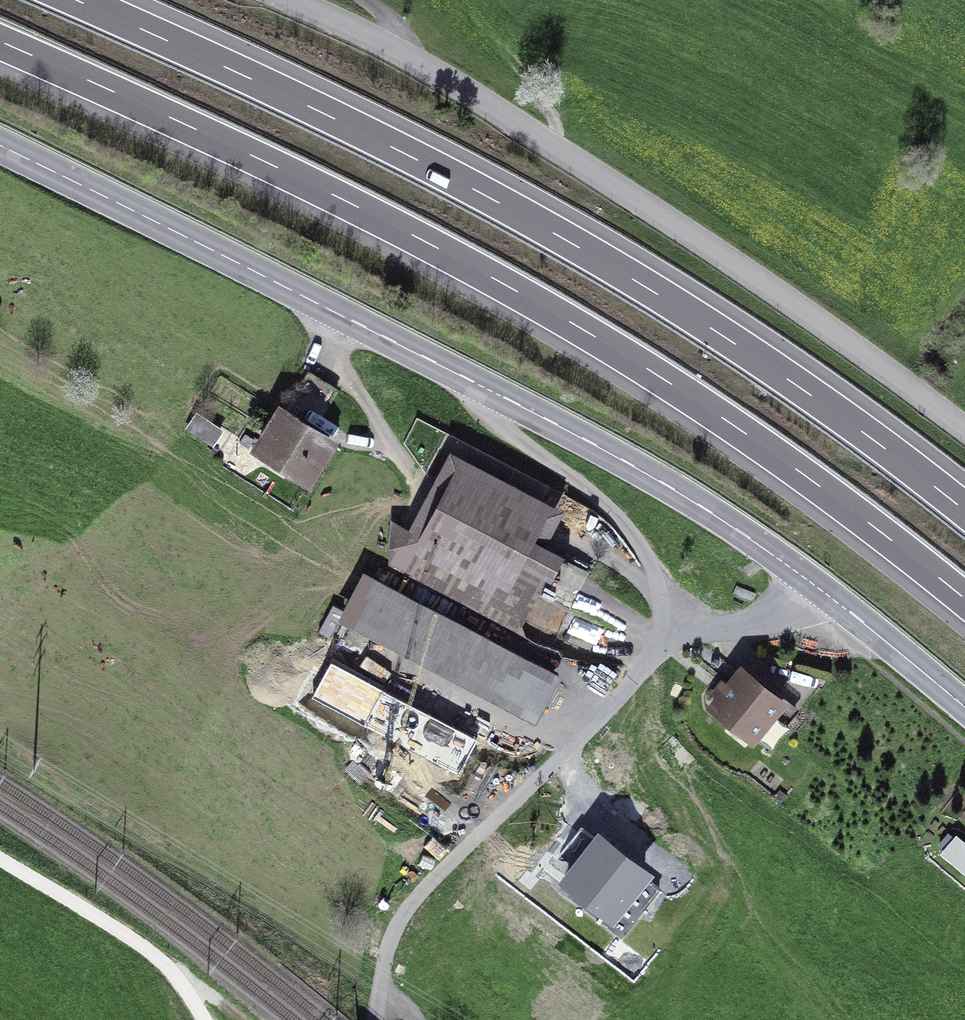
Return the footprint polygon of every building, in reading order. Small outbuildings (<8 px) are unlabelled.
[(332,447),(280,415),(257,453),(308,485),(332,447)] [(577,512),(446,448),(389,565),(520,629),(577,512)] [(561,673),(361,570),(335,619),(535,723),(561,673)] [(787,699),(739,660),(704,702),(752,741),(787,699)] [(956,831),(940,851),(964,871),(964,838),(956,831)]
